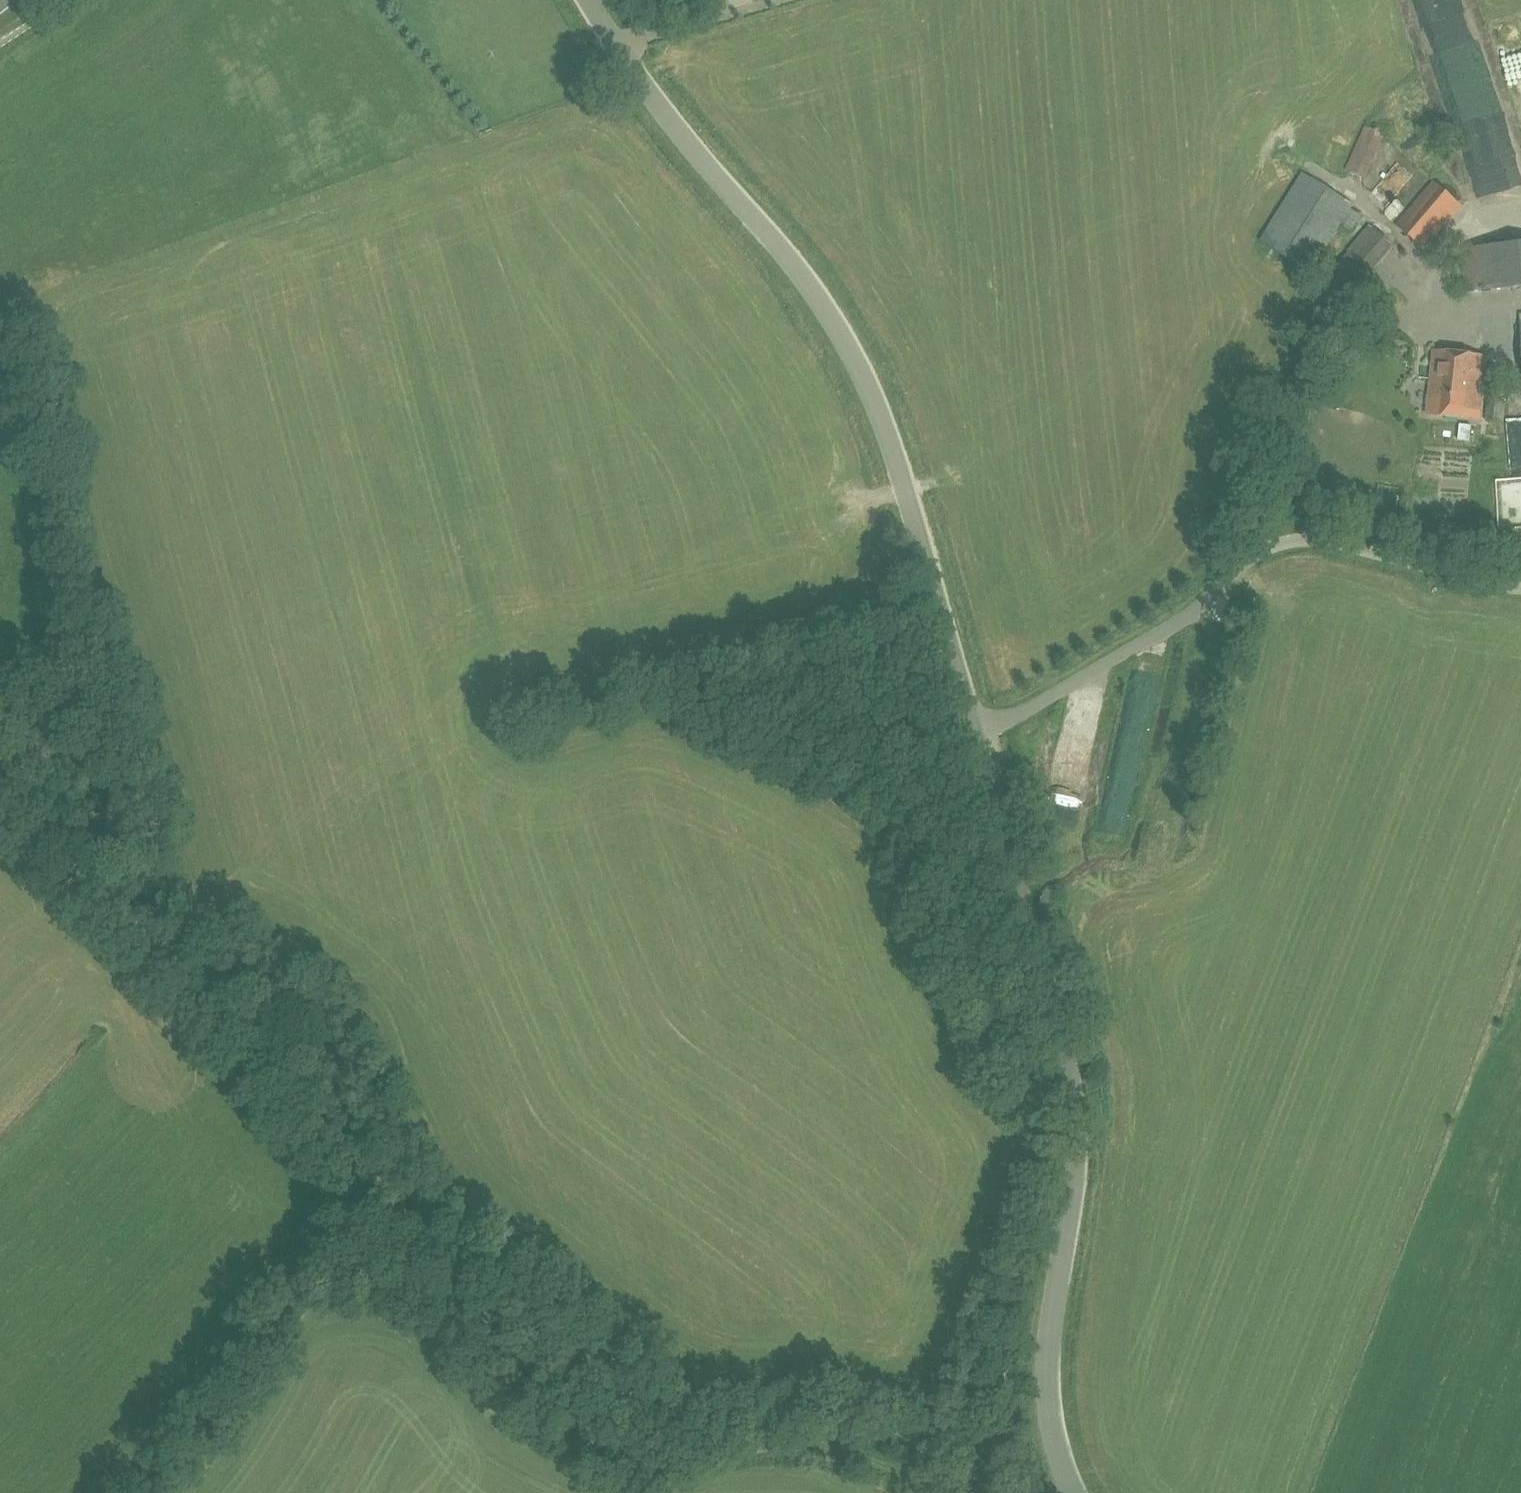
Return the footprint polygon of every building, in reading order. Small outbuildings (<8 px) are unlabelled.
[(1346,169),(1366,178),(1384,136),(1364,127),(1346,169)] [(1302,173),(1260,240),(1312,273),(1353,204),(1302,173)] [(1462,204),(1434,181),(1397,225),(1425,248),(1462,204)] [(1395,190),(1380,194),(1385,210),(1400,207),(1395,190)] [(1394,245),(1370,224),(1347,250),(1348,251),(1316,290),(1343,313),(1376,274),(1372,271),(1394,245)] [(1463,249),(1467,291),(1520,287),(1520,244),(1463,249)] [(1431,382),(1483,388),(1487,356),(1435,350),(1431,382)] [(1483,388),(1431,382),(1427,414),(1479,420),(1483,388)] [(1506,401),(1488,399),(1486,420),(1504,422),(1506,401)]
